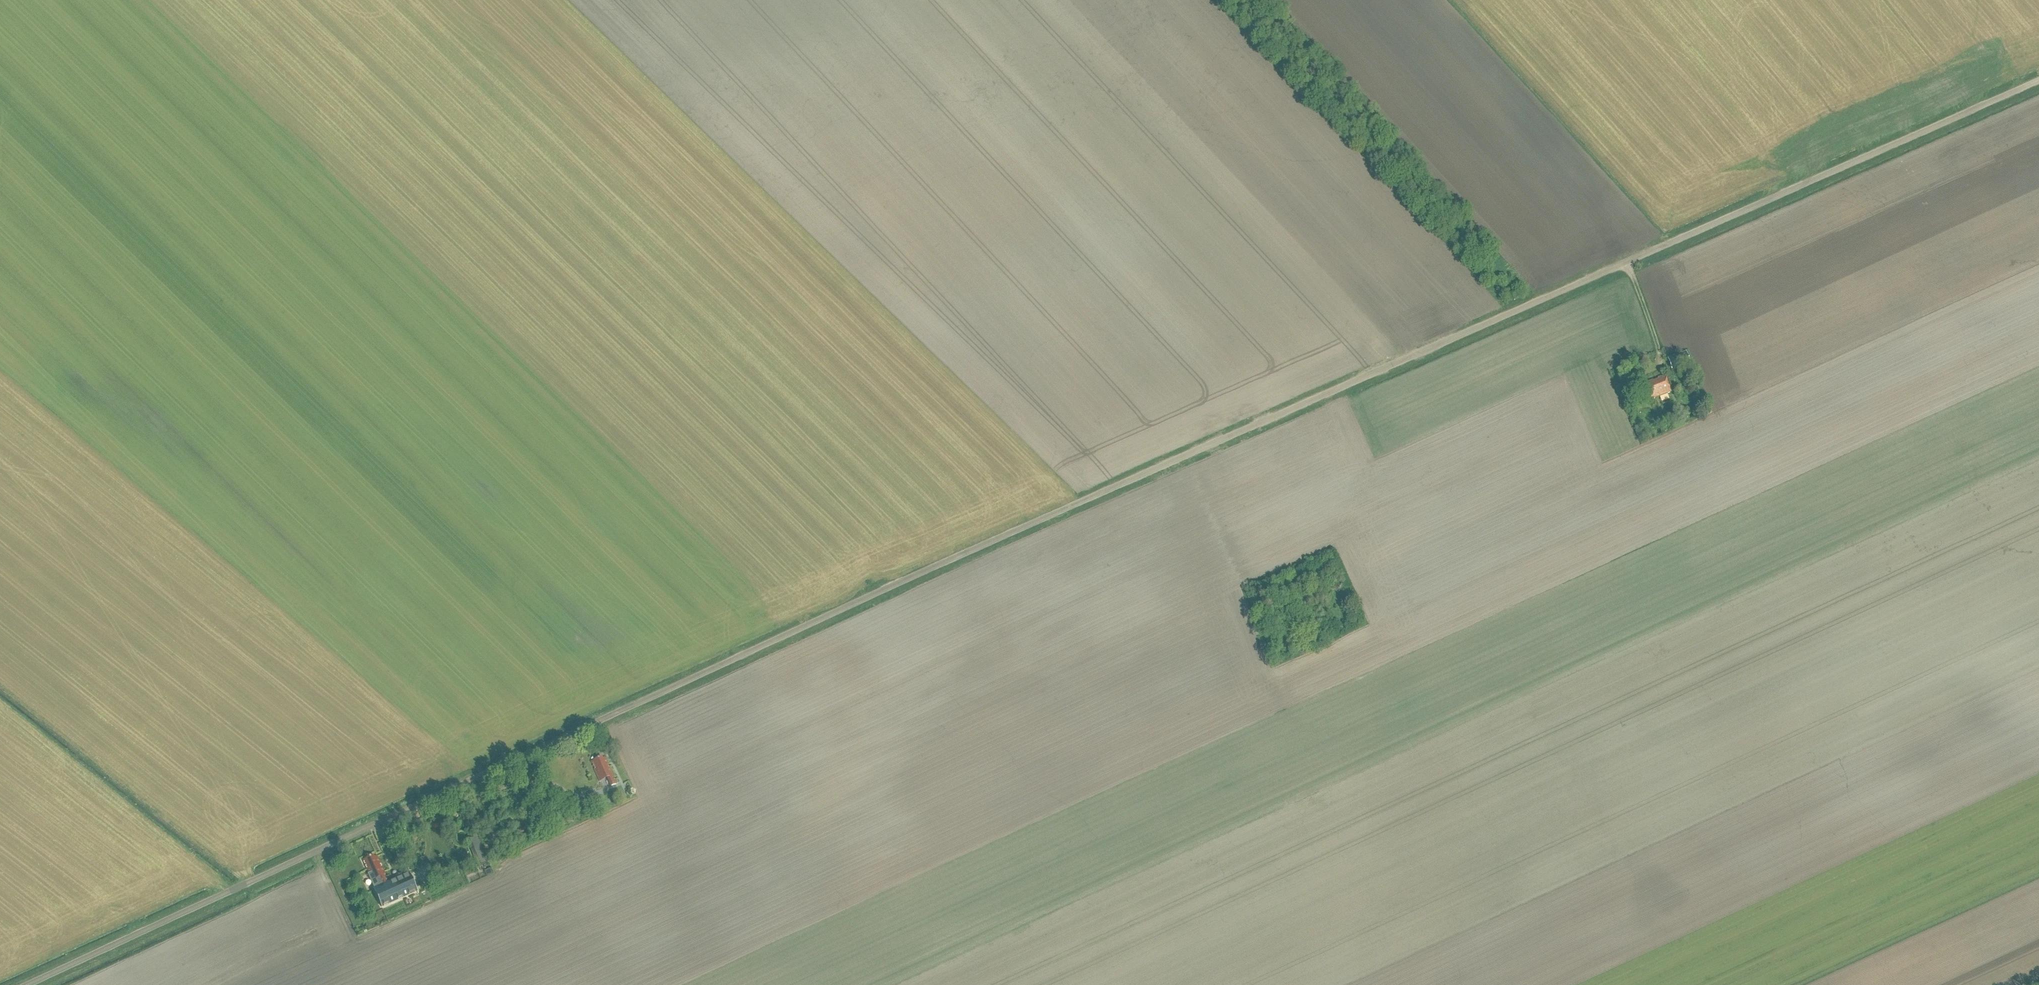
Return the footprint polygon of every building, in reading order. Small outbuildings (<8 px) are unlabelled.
[(1624,212),(1626,202),(1618,201),(1616,211),(1624,212)] [(1658,379),(1644,384),(1649,400),(1673,392),(1667,375),(1658,378),(1658,379)] [(599,781),(606,778),(610,786),(616,784),(605,757),(602,759),(601,757),(591,761),(599,781)] [(594,793),(586,796),(590,807),(598,804),(594,793)] [(484,853),(474,857),(478,867),(488,863),(484,853)] [(363,861),(373,883),(372,879),(378,876),(383,887),(390,884),(385,873),(384,873),(377,857),(374,858),(373,856),(363,861)]
